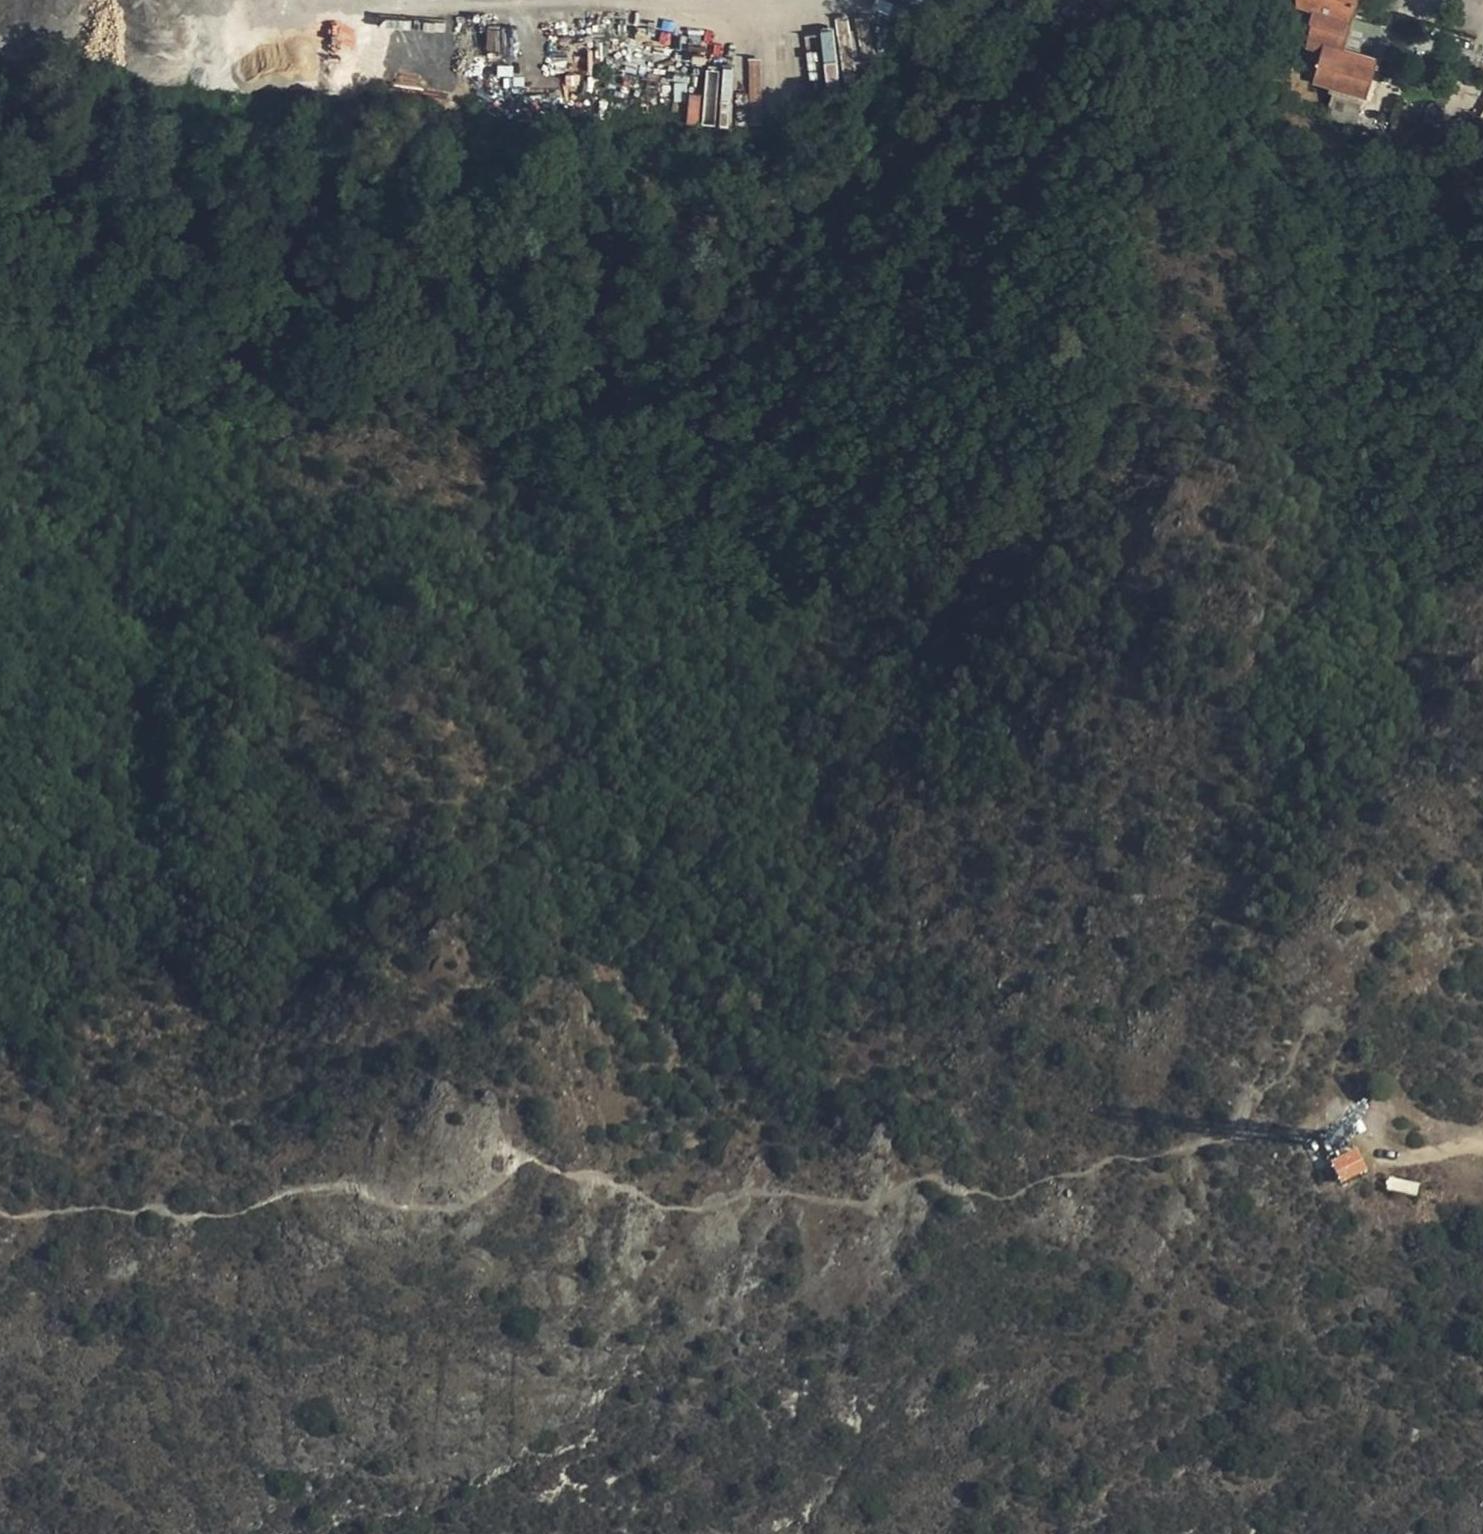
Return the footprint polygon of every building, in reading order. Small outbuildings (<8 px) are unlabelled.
[(1301,4),(1304,5),(1302,18),(1307,21),(1307,24),(1313,26),(1310,43),(1305,43),(1306,61),(1309,64),(1315,67),(1320,68),(1316,80),(1367,93),(1378,56),(1345,45),(1354,16),(1358,0),(1301,0),(1301,4)] [(1354,16),(1345,45),(1378,56),(1386,27),(1354,16)] [(486,27),(486,54),(514,54),(514,28),(486,27)] [(1333,90),(1329,104),(1362,113),(1366,99),(1333,90)] [(1329,1160),(1340,1182),(1367,1169),(1356,1147),(1329,1160)]
